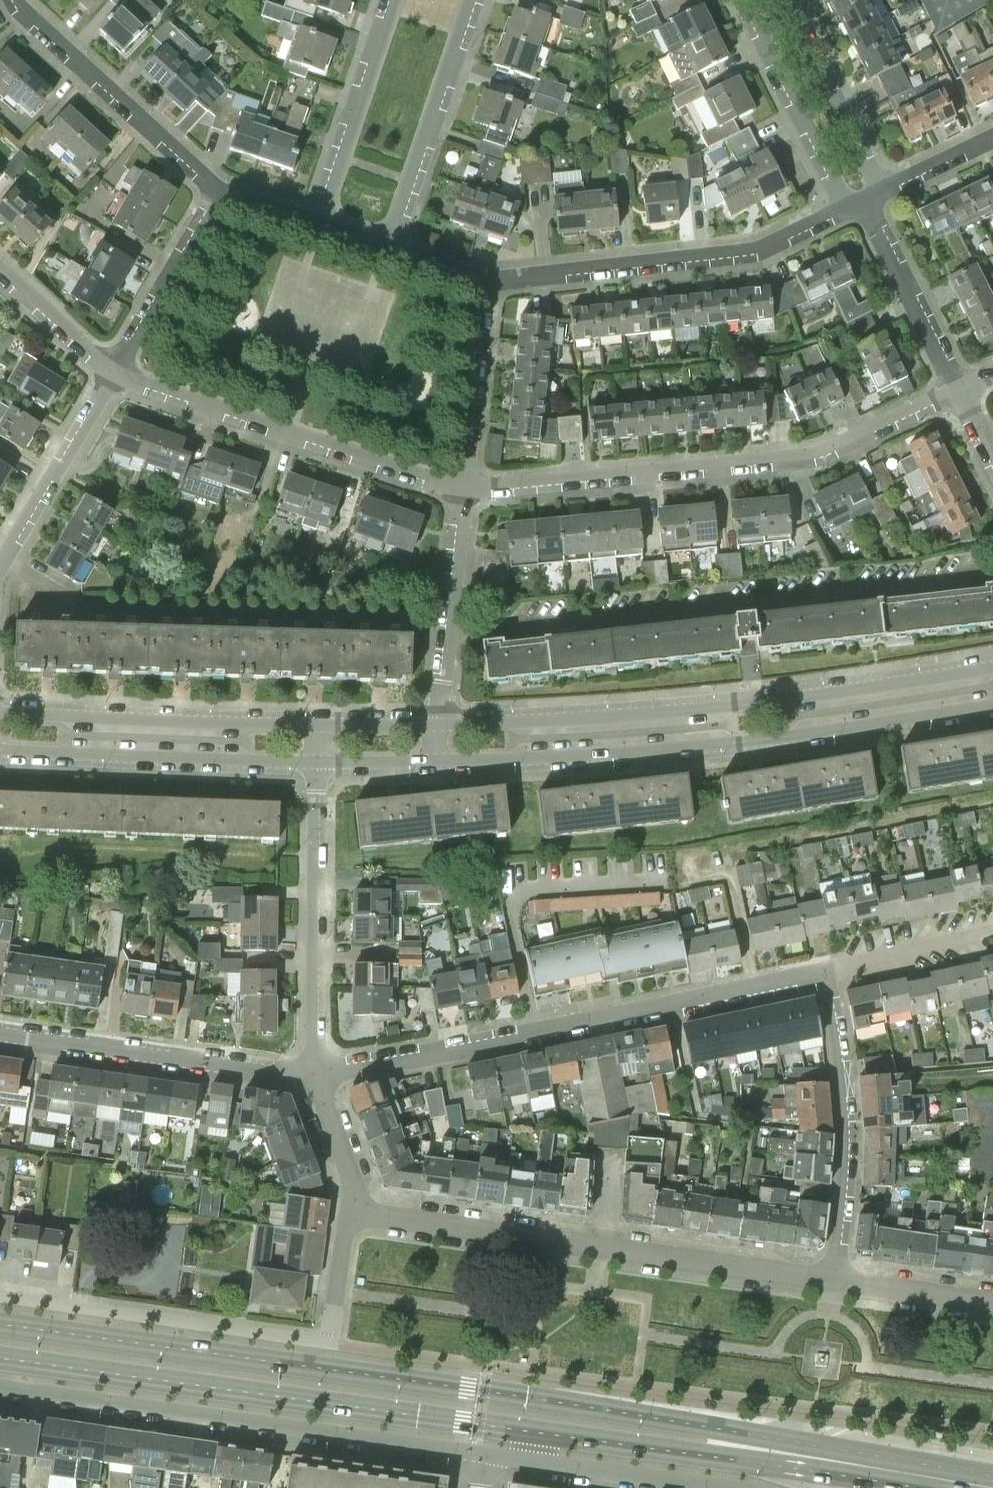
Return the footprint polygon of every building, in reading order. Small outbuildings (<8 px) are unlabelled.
[(100,0),(78,0),(79,2),(89,12),(100,0)] [(149,26),(138,16),(150,2),(148,0),(110,0),(119,8),(100,29),(124,52),(149,26)] [(296,12),(313,18),(317,7),(345,16),(350,0),(306,0),(305,0),(287,0),(284,8),(296,12)] [(861,0),(830,0),(836,12),(861,0)] [(879,19),(869,0),(861,0),(836,12),(847,35),(879,19)] [(938,33),(947,0),(921,0),(938,33)] [(962,0),(947,0),(938,33),(970,14),(962,0)] [(970,14),(980,8),(975,0),(962,0),(970,14)] [(980,8),(989,3),(988,0),(975,0),(980,8)] [(636,25),(657,15),(650,1),(629,11),(636,25)] [(292,42),(282,71),(306,79),(310,68),(323,72),(328,57),(331,58),(336,42),(315,35),(316,32),(312,31),(311,32),(291,25),(296,12),(284,8),(266,2),(261,16),(281,23),(277,37),(292,42)] [(899,19),(912,12),(908,3),(895,10),(899,19)] [(559,25),(580,31),(586,13),(565,6),(559,25)] [(701,6),(663,26),(658,28),(658,29),(671,54),(714,32),(701,6)] [(508,35),(541,46),(551,16),(533,10),(532,14),(516,9),(508,35)] [(657,15),(636,25),(632,27),(637,39),(658,29),(658,28),(663,26),(657,15)] [(859,57),(890,41),(879,19),(847,35),(859,57)] [(166,90),(189,66),(177,55),(190,41),(167,21),(152,38),(164,49),(145,71),(166,90)] [(910,41),(923,34),(919,26),(906,32),(910,41)] [(676,97),(701,85),(696,74),(728,59),(714,32),(671,54),(667,56),(680,80),(670,85),(676,97)] [(494,66),(535,80),(539,66),(535,64),(541,46),(508,35),(502,50),(500,49),(494,66)] [(883,87),(906,76),(901,65),(902,64),(890,41),(859,57),(870,80),(878,76),(883,87)] [(208,111),(218,98),(207,89),(209,87),(197,76),(205,67),(202,65),(211,56),(204,49),(189,66),(166,90),(187,109),(196,100),(208,111)] [(922,64),(935,57),(931,49),(918,55),(922,64)] [(6,96),(30,71),(7,51),(0,59),(0,95),(4,99),(6,96)] [(983,65),(992,87),(992,61),(983,65)] [(992,96),(992,87),(983,65),(960,76),(974,105),(992,96)] [(21,104),(32,114),(53,92),(30,71),(6,96),(18,107),(21,104)] [(889,99),(911,88),(906,76),(883,87),(889,99)] [(572,95),(565,92),(567,87),(541,78),(536,92),(569,103),(572,95)] [(717,128),(734,120),(754,110),(738,78),(706,94),(701,85),(676,97),(672,99),(678,110),(702,98),(717,128)] [(918,101),(932,129),(942,124),(944,128),(956,122),(952,114),(964,108),(953,85),(942,91),(941,90),(918,101)] [(921,134),(932,129),(918,101),(911,88),(889,99),(910,144),(922,138),(921,134)] [(258,159),(269,129),(253,124),(256,117),(232,109),(237,94),(228,91),(220,99),(218,98),(208,111),(215,117),(211,128),(235,136),(230,150),(258,159)] [(483,141),(506,148),(508,149),(516,122),(518,122),(524,104),(485,92),(475,123),(487,127),(483,141)] [(558,113),(565,115),(569,103),(536,92),(531,106),(557,115),(558,113)] [(269,129),(258,159),(293,171),(299,153),(294,151),(308,108),(293,103),(283,133),(269,129)] [(59,143),(68,151),(90,127),(70,108),(42,138),(53,149),(59,143)] [(70,165),(82,175),(110,145),(90,127),(68,151),(76,159),(70,165)] [(725,139),(736,160),(759,149),(749,127),(740,132),(725,139)] [(506,148),(483,141),(482,140),(477,155),(484,157),(502,163),(506,148)] [(613,176),(629,174),(626,151),(615,148),(610,149),(613,176)] [(3,171),(12,180),(31,160),(21,151),(3,171)] [(522,185),(537,184),(534,157),(524,152),(519,152),(522,185)] [(688,180),(703,178),(700,152),(686,159),(688,180)] [(743,172),(758,202),(785,189),(767,152),(749,160),(752,167),(743,172)] [(537,184),(552,182),(549,155),(534,157),(537,184)] [(673,182),(688,180),(686,159),(670,157),(673,182)] [(128,198),(160,217),(175,191),(133,167),(125,179),(134,185),(129,194),(130,195),(128,198)] [(758,202),(743,172),(741,168),(714,182),(731,216),(758,202)] [(991,186),(989,181),(966,192),(980,222),(992,215),(992,185),(991,186)] [(588,231),(584,189),(583,182),(554,186),(555,197),(558,234),(588,231)] [(674,184),(643,187),(647,224),(678,221),(674,184)] [(450,220),(479,230),(491,195),(463,185),(450,220)] [(584,189),(588,231),(618,227),(614,191),(610,191),(610,186),(584,189)] [(13,230),(38,203),(31,196),(27,201),(16,190),(0,207),(0,218),(13,230)] [(960,232),(980,222),(966,192),(945,202),(960,232)] [(491,195),(479,230),(507,239),(519,205),(491,195)] [(128,198),(113,224),(145,242),(160,217),(128,198)] [(967,249),(960,232),(945,202),(934,208),(933,206),(918,213),(925,227),(927,226),(934,241),(947,235),(956,254),(967,249)] [(31,247),(52,224),(41,214),(45,210),(38,203),(13,230),(31,247)] [(992,253),(992,247),(989,240),(981,244),(987,256),(992,253)] [(88,271),(117,289),(126,273),(124,271),(130,261),(100,243),(91,258),(95,260),(88,271)] [(855,306),(846,287),(855,282),(841,254),(818,265),(832,293),(841,313),(840,314),(845,324),(870,312),(864,302),(855,306)] [(809,304),(832,293),(818,265),(795,276),(797,279),(783,285),(792,309),(807,301),(809,304)] [(960,300),(986,287),(975,266),(953,278),(950,279),(960,300)] [(88,271),(73,296),(100,312),(110,297),(111,298),(117,289),(88,271)] [(773,318),(792,309),(783,285),(770,292),(770,289),(745,292),(749,323),(774,320),(773,318)] [(992,311),(992,301),(986,287),(960,300),(971,322),(992,311)] [(723,326),(749,323),(745,292),(719,294),(723,326)] [(698,329),(723,326),(719,294),(695,297),(698,329)] [(674,331),(698,329),(695,297),(671,300),(674,331)] [(649,334),(674,331),(671,300),(645,303),(649,334)] [(625,337),(649,334),(645,303),(621,305),(625,337)] [(600,339),(625,337),(621,305),(596,308),(600,339)] [(574,342),(600,339),(596,308),(571,311),(574,342)] [(971,322),(982,345),(992,339),(992,311),(971,322)] [(845,324),(851,335),(875,322),(870,312),(845,324)] [(519,340),(550,344),(553,319),(522,316),(519,340)] [(851,335),(856,346),(880,334),(875,322),(851,335)] [(1,358),(14,337),(2,330),(0,333),(0,358),(1,358)] [(895,355),(884,332),(856,346),(867,369),(895,355)] [(516,366),(547,369),(550,344),(519,340),(516,366)] [(34,404),(35,400),(47,407),(62,382),(40,369),(43,364),(24,353),(7,382),(20,390),(18,392),(31,400),(30,401),(34,404)] [(895,355),(867,369),(878,392),(906,378),(895,355)] [(513,392),(545,395),(547,369),(516,366),(513,392)] [(807,381),(821,410),(844,399),(830,370),(807,381)] [(855,402),(866,397),(856,371),(844,376),(855,402)] [(798,421),(821,410),(807,381),(784,392),(785,395),(774,396),(782,421),(797,418),(798,421)] [(511,415),(542,419),(545,395),(513,392),(511,415)] [(766,423),(782,421),(774,396),(764,398),(763,393),(739,395),(742,428),(766,425),(766,423)] [(717,430),(742,428),(739,395),(714,397),(717,430)] [(692,432),(717,430),(714,397),(689,400),(692,432)] [(667,435),(692,432),(689,400),(664,402),(667,435)] [(0,414),(0,436),(23,450),(38,425),(25,417),(30,408),(16,401),(13,408),(10,406),(8,410),(4,407),(0,414)] [(642,437),(667,435),(664,402),(639,404),(642,437)] [(617,439),(642,437),(639,404),(614,407),(617,439)] [(591,442),(617,439),(614,407),(588,409),(591,442)] [(542,419),(511,415),(508,441),(539,445),(542,419)] [(581,417),(556,419),(559,444),(583,442),(581,417)] [(141,473),(142,468),(146,463),(157,431),(125,420),(111,462),(141,473)] [(172,478),(174,472),(180,453),(177,451),(181,439),(157,431),(146,463),(142,468),(172,478)] [(899,462),(906,476),(946,457),(935,434),(909,447),(913,455),(899,462)] [(218,506),(222,495),(235,457),(210,449),(202,471),(188,466),(179,493),(218,506)] [(247,504),(250,496),(260,466),(235,457),(222,495),(247,504)] [(913,500),(923,495),(957,478),(946,457),(906,476),(902,478),(913,500)] [(11,470),(0,464),(0,490),(11,470)] [(881,489),(893,483),(892,482),(884,466),(873,472),(881,489)] [(285,521),(302,527),(316,484),(289,475),(279,505),(278,505),(276,513),(286,517),(285,521)] [(835,487),(852,521),(872,511),(880,527),(896,519),(885,496),(884,494),(869,501),(857,476),(835,487)] [(934,515),(967,500),(957,478),(923,495),(934,515)] [(884,494),(885,496),(896,490),(893,483),(881,489),(884,494)] [(331,524),(332,524),(342,493),(316,484),(302,527),(317,531),(317,527),(329,531),(330,527),(331,527),(331,524)] [(831,531),(852,521),(835,487),(813,498),(828,526),(831,531)] [(73,519),(109,539),(113,541),(120,528),(116,526),(122,516),(86,496),(73,519)] [(791,541),(790,536),(787,499),(760,502),(764,543),(791,541)] [(949,533),(951,536),(978,522),(967,500),(934,515),(911,527),(915,535),(926,529),(927,530),(943,522),(948,533),(949,533)] [(385,542),(395,511),(364,501),(354,532),(355,532),(354,538),(370,543),(368,549),(381,553),(385,542)] [(905,514),(913,510),(909,501),(900,505),(905,514)] [(738,546),(764,543),(760,502),(734,505),(738,546)] [(716,548),(716,543),(712,507),(686,509),(690,551),(716,548)] [(663,554),(690,551),(686,509),(659,512),(663,554)] [(395,511),(385,542),(412,551),(422,520),(395,511)] [(642,555),(642,550),(638,515),(612,517),(616,558),(642,555)] [(590,560),(616,558),(612,517),(586,520),(590,560)] [(59,543),(89,560),(95,563),(109,539),(73,519),(59,543)] [(564,563),(590,560),(586,520),(560,522),(564,563)] [(538,565),(564,563),(560,522),(534,525),(538,565)] [(496,551),(486,550),(485,565),(508,567),(538,565),(534,525),(508,527),(508,530),(498,531),(496,551)] [(814,570),(829,569),(816,542),(804,548),(814,570)] [(46,565),(73,581),(76,583),(89,560),(59,543),(46,565)] [(716,579),(730,578),(727,554),(717,555),(717,550),(713,551),(716,579)] [(730,578),(743,576),(740,553),(727,554),(730,578)] [(656,585),(669,584),(666,560),(654,561),(656,585)] [(643,587),(656,585),(654,561),(640,562),(643,587)] [(504,640),(481,642),(483,652),(486,682),(739,653),(739,652),(755,650),(756,651),(992,624),(992,584),(985,585),(985,589),(882,601),(881,599),(875,600),(875,602),(754,615),(754,614),(734,616),(734,618),(550,639),(550,638),(543,638),(543,639),(504,644),(504,640)] [(505,598),(491,600),(492,610),(506,609),(505,600),(505,598)] [(70,668),(81,668),(82,626),(16,624),(15,666),(27,667),(27,671),(70,673),(70,668)] [(136,670),(147,670),(148,628),(82,626),(81,668),(93,669),(93,674),(136,675),(136,670)] [(202,672),(213,672),(214,630),(148,628),(147,670),(159,671),(159,676),(202,677),(202,672)] [(268,674),(279,674),(280,632),(214,630),(213,672),(225,673),(224,678),(268,679),(268,674)] [(334,676),(345,676),(346,634),(280,632),(279,674),(290,675),(290,680),(333,681),(334,676)] [(346,634),(345,676),(356,677),(356,682),(399,683),(399,678),(411,678),(412,636),(346,634)] [(992,779),(992,732),(975,735),(983,781),(992,779)] [(908,793),(983,781),(975,735),(900,747),(908,793)] [(803,811),(840,805),(877,798),(869,753),(795,766),(803,811)] [(728,824),(803,811),(795,766),(720,779),(728,824)] [(618,830),(693,820),(687,775),(613,784),(618,830)] [(543,839),(618,830),(613,784),(537,793),(543,839)] [(435,841),(473,837),(510,832),(505,786),(430,795),(435,841)] [(42,831),(44,795),(10,794),(10,792),(0,791),(0,830),(42,831)] [(42,831),(121,835),(122,798),(88,797),(89,795),(77,794),(77,796),(44,795),(42,831)] [(360,849),(435,841),(430,795),(354,803),(360,849)] [(121,835),(199,838),(200,801),(167,800),(167,798),(156,797),(156,799),(122,798),(121,835)] [(200,801),(199,838),(277,840),(277,849),(285,849),(287,817),(279,817),(279,805),(245,803),(245,801),(234,800),(234,803),(200,801)] [(966,827),(976,825),(973,811),(963,814),(966,827)] [(955,829),(966,827),(963,814),(952,816),(955,829)] [(915,837),(925,835),(923,822),(912,824),(915,837)] [(904,839),(915,837),(912,824),(902,826),(904,839)] [(864,847),(874,845),(872,831),(861,833),(864,847)] [(853,849),(864,847),(861,833),(850,836),(853,849)] [(813,857),(823,855),(821,842),(810,844),(813,857)] [(802,859),(813,857),(810,844),(800,846),(802,859)] [(753,885),(766,882),(761,861),(748,864),(753,885)] [(739,888),(753,885),(748,864),(735,867),(739,888)] [(983,904),(977,872),(976,866),(948,872),(949,877),(956,909),(958,909),(957,904),(981,899),(982,904),(983,904)] [(992,902),(992,868),(977,872),(983,904),(992,902)] [(930,915),(956,909),(949,877),(924,882),(930,915)] [(403,892),(419,892),(441,892),(438,880),(421,880),(396,879),(396,891),(396,892),(403,892)] [(908,920),(930,915),(924,882),(901,887),(908,920)] [(853,921),(878,916),(874,889),(873,884),(847,889),(853,921)] [(905,920),(908,920),(901,887),(900,884),(874,889),(878,916),(879,921),(905,916),(905,920)] [(105,956),(118,958),(124,914),(120,903),(90,898),(91,886),(69,885),(68,888),(62,886),(57,902),(65,904),(67,895),(89,899),(87,908),(111,913),(105,956)] [(700,902),(711,899),(708,886),(698,888),(700,902)] [(231,924),(276,925),(277,899),(243,899),(244,888),(212,888),(212,904),(231,904),(231,924)] [(690,904),(700,902),(698,888),(687,891),(690,904)] [(828,926),(853,921),(847,889),(821,895),(822,900),(828,926)] [(354,917),(390,917),(390,891),(355,890),(354,917)] [(647,892),(648,904),(660,903),(659,891),(647,892)] [(443,905),(441,892),(419,892),(419,904),(420,905),(443,905)] [(647,892),(634,893),(635,905),(648,904),(647,892)] [(634,893),(622,894),(623,906),(635,905),(634,893)] [(622,894),(609,895),(610,907),(623,906),(622,894)] [(609,895),(597,896),(598,908),(610,907),(609,895)] [(597,896),(584,897),(585,909),(598,908),(597,896)] [(584,897),(572,898),(572,910),(585,909),(584,897)] [(559,898),(547,899),(547,912),(560,911),(559,898)] [(572,898),(559,898),(560,911),(572,910),(572,898)] [(547,912),(547,899),(534,900),(535,913),(547,912)] [(11,942),(16,909),(14,909),(15,902),(13,902),(13,901),(8,900),(8,902),(5,901),(2,920),(1,920),(0,925),(0,941),(11,942)] [(829,932),(828,926),(822,900),(796,905),(797,909),(804,937),(829,932)] [(805,941),(804,937),(797,909),(772,914),(779,947),(805,941)] [(753,952),(779,947),(772,914),(746,920),(753,952)] [(354,944),(397,944),(397,930),(392,930),(392,916),(390,917),(354,917),(354,944)] [(689,973),(683,941),(679,921),(596,939),(595,935),(524,950),(535,997),(552,993),(569,989),(569,990),(585,986),(603,982),(617,979),(618,984),(619,984),(619,983),(637,979),(637,980),(653,976),(671,972),(687,969),(687,973),(689,973)] [(240,950),(240,951),(276,951),(276,925),(231,924),(230,942),(237,942),(237,950),(240,950)] [(708,936),(715,967),(741,961),(734,930),(708,936)] [(689,973),(715,967),(708,936),(683,941),(689,973)] [(401,941),(399,941),(399,944),(399,954),(422,954),(422,941),(401,941)] [(221,959),(221,943),(199,943),(198,960),(214,960),(221,960),(221,959)] [(491,999),(481,950),(479,944),(468,946),(470,956),(454,960),(456,972),(461,1005),(491,999)] [(2,995),(27,998),(33,953),(20,951),(21,947),(9,945),(8,953),(7,953),(7,955),(8,955),(2,995)] [(481,950),(491,999),(519,993),(512,958),(494,961),(491,948),(481,950)] [(27,998),(51,1002),(57,956),(43,954),(33,953),(27,998)] [(398,964),(398,966),(422,967),(422,954),(399,954),(399,964),(398,964)] [(75,1005),(81,964),(81,960),(57,956),(51,1002),(75,1005)] [(81,964),(75,1005),(99,1008),(104,969),(105,969),(106,967),(105,967),(106,959),(93,957),(92,965),(81,964)] [(992,990),(992,957),(980,959),(981,963),(987,996),(988,995),(988,992),(992,990)] [(435,1010),(461,1005),(456,972),(444,974),(441,958),(425,961),(431,988),(435,1010)] [(237,997),(275,997),(275,970),(241,970),(241,959),(221,959),(221,960),(214,960),(215,973),(234,973),(234,997),(237,997)] [(121,1011),(150,1016),(155,976),(140,973),(142,963),(129,961),(127,974),(121,1011)] [(962,1001),(987,996),(981,963),(955,968),(962,1001)] [(398,988),(398,966),(398,964),(354,964),(354,988),(391,988),(398,988)] [(938,1006),(962,1001),(955,968),(931,973),(938,1006)] [(155,976),(150,1016),(175,1019),(180,985),(179,985),(181,975),(157,971),(155,976)] [(939,1011),(938,1006),(931,973),(930,973),(931,979),(907,984),(905,979),(904,980),(910,1012),(912,1017),(939,1011)] [(886,1017),(910,1012),(904,980),(877,985),(885,1023),(887,1022),(886,1017)] [(853,1030),(885,1023),(877,985),(845,992),(853,1030)] [(391,988),(354,988),(354,1016),(393,1016),(393,1001),(391,1000),(391,988)] [(421,1013),(435,1010),(431,988),(416,988),(421,1013)] [(189,1019),(204,1021),(207,996),(193,996),(189,1019)] [(275,997),(237,997),(237,1023),(245,1023),(245,1032),(275,1032),(275,997)] [(820,1037),(820,1036),(812,999),(791,1003),(799,1041),(820,1037)] [(791,1003),(769,1008),(777,1046),(799,1041),(791,1003)] [(769,1008),(748,1012),(756,1050),(777,1046),(769,1008)] [(748,1012),(727,1017),(734,1055),(756,1050),(748,1012)] [(727,1017),(705,1021),(713,1059),(734,1055),(727,1017)] [(705,1021),(684,1026),(692,1064),(713,1059),(705,1021)] [(642,1031),(650,1078),(674,1073),(672,1060),(665,1027),(642,1031)] [(637,1115),(656,1111),(655,1103),(650,1078),(642,1031),(614,1037),(619,1066),(634,1063),(637,1074),(640,1073),(642,1084),(624,1088),(629,1116),(637,1115)] [(629,1116),(624,1088),(619,1066),(614,1037),(592,1041),(573,1045),(580,1085),(588,1126),(608,1121),(629,1116)] [(567,1087),(580,1085),(573,1045),(544,1051),(551,1090),(567,1087)] [(974,1063),(985,1062),(984,1049),(973,1050),(974,1063)] [(964,1064),(974,1063),(973,1050),(962,1051),(964,1064)] [(535,1093),(551,1090),(544,1051),(520,1056),(527,1092),(528,1100),(537,1099),(535,1093)] [(922,1067),(933,1067),(932,1053),(921,1054),(922,1067)] [(912,1068),(922,1067),(921,1054),(911,1055),(912,1068)] [(510,1096),(527,1092),(520,1056),(493,1061),(503,1109),(512,1107),(510,1096)] [(864,1078),(897,1075),(893,1057),(863,1060),(864,1078)] [(19,1086),(22,1062),(0,1059),(0,1105),(28,1109),(31,1088),(19,1086)] [(502,1109),(503,1109),(493,1061),(467,1066),(474,1103),(486,1100),(489,1116),(503,1113),(502,1109)] [(48,1100),(73,1103),(78,1070),(75,1070),(75,1066),(66,1064),(64,1068),(53,1067),(51,1083),(37,1081),(32,1118),(45,1119),(48,1100)] [(72,1116),(96,1119),(102,1074),(91,1072),(89,1068),(80,1066),(78,1070),(73,1103),(74,1103),(72,1116)] [(96,1119),(119,1122),(126,1077),(124,1077),(123,1073),(114,1071),(112,1075),(102,1074),(96,1119)] [(774,1071),(762,1071),(762,1079),(774,1079),(774,1071)] [(804,1071),(792,1071),(792,1079),(804,1079),(804,1071)] [(804,1079),(817,1079),(816,1071),(804,1071),(804,1079)] [(141,1136),(144,1113),(145,1111),(149,1080),(139,1079),(138,1075),(129,1074),(126,1077),(119,1122),(118,1133),(141,1136)] [(862,1130),(913,1126),(911,1112),(910,1098),(908,1074),(897,1075),(864,1078),(858,1078),(860,1103),(861,1116),(862,1130)] [(753,1077),(741,1077),(741,1086),(753,1085),(753,1077)] [(144,1113),(169,1117),(170,1111),(172,1083),(171,1079),(162,1078),(160,1082),(149,1080),(145,1111),(144,1113)] [(357,1116),(404,1098),(399,1078),(370,1086),(370,1085),(356,1088),(350,1094),(357,1116)] [(169,1117),(193,1120),(198,1087),(187,1086),(186,1081),(177,1080),(175,1084),(172,1083),(170,1111),(169,1117)] [(797,1109),(829,1109),(826,1084),(795,1084),(797,1109)] [(207,1135),(226,1138),(233,1088),(212,1085),(207,1116),(201,1115),(198,1135),(207,1136),(207,1135)] [(424,1092),(426,1100),(431,1119),(447,1116),(445,1107),(442,1089),(424,1092)] [(240,1129),(261,1132),(266,1093),(245,1090),(240,1129)] [(265,1144),(302,1130),(291,1100),(286,1096),(266,1093),(261,1132),(265,1144)] [(415,1110),(423,1107),(419,1093),(412,1096),(404,1098),(357,1116),(362,1129),(396,1117),(405,1113),(415,1110)] [(667,1100),(655,1103),(656,1111),(657,1114),(670,1116),(667,1100)] [(456,1128),(463,1128),(464,1128),(460,1104),(445,1107),(447,1116),(449,1128),(456,1128)] [(723,1117),(724,1109),(712,1108),(711,1116),(723,1117)] [(799,1132),(832,1136),(829,1109),(797,1109),(785,1109),(772,1110),(771,1108),(763,1109),(764,1120),(772,1119),(772,1120),(798,1119),(799,1132)] [(724,1109),(723,1117),(735,1119),(736,1111),(724,1109)] [(627,1150),(627,1138),(636,1138),(637,1115),(629,1116),(608,1121),(588,1126),(590,1133),(593,1133),(593,1148),(627,1150)] [(362,1129),(367,1141),(400,1129),(396,1117),(362,1129)] [(425,1120),(416,1124),(421,1136),(430,1132),(425,1120)] [(912,1145),(912,1138),(941,1135),(941,1123),(913,1126),(862,1130),(862,1142),(862,1156),(894,1157),(894,1145),(912,1145)] [(371,1153),(405,1141),(421,1136),(416,1124),(400,1129),(367,1141),(371,1153)] [(473,1201),(488,1204),(494,1166),(497,1146),(498,1129),(483,1129),(482,1144),(478,1164),(473,1201)] [(272,1163),(309,1149),(302,1130),(265,1144),(272,1163)] [(529,1209),(558,1214),(563,1176),(549,1175),(553,1133),(540,1131),(535,1172),(529,1209)] [(1,1144),(10,1146),(11,1134),(3,1132),(1,1144)] [(794,1155),(830,1159),(832,1136),(799,1132),(796,1132),(795,1141),(768,1138),(767,1152),(794,1155)] [(423,1194),(447,1198),(455,1140),(442,1138),(439,1159),(428,1158),(423,1194)] [(627,1223),(651,1226),(663,1141),(664,1140),(636,1138),(627,1138),(627,1150),(622,1217),(627,1223)] [(466,1163),(469,1141),(455,1140),(447,1198),(473,1201),(478,1164),(466,1163)] [(376,1168),(412,1155),(405,1141),(371,1153),(376,1168)] [(651,1226),(679,1230),(687,1175),(673,1174),(677,1142),(663,1141),(651,1226)] [(385,1189),(423,1194),(428,1158),(430,1144),(420,1142),(419,1152),(412,1155),(376,1168),(383,1187),(385,1189)] [(81,1156),(90,1157),(92,1145),(83,1144),(81,1156)] [(90,1157),(98,1158),(100,1146),(92,1145),(90,1157)] [(304,1192),(321,1185),(322,1184),(318,1173),(319,1173),(310,1149),(309,1149),(272,1163),(278,1178),(274,1179),(278,1188),(303,1191),(304,1192)] [(129,1163),(138,1164),(139,1152),(131,1151),(129,1163)] [(138,1164),(145,1165),(147,1153),(139,1152),(138,1164)] [(502,1206),(529,1209),(535,1172),(524,1171),(526,1157),(509,1155),(508,1169),(502,1206)] [(594,1156),(584,1156),(575,1155),(575,1160),(565,1159),(563,1176),(558,1214),(575,1216),(584,1217),(590,1211),(594,1156)] [(801,1182),(812,1183),(822,1185),(828,1185),(830,1159),(794,1155),(793,1167),(785,1165),(784,1173),(778,1173),(777,1178),(791,1180),(791,1181),(801,1182)] [(862,1186),(878,1187),(885,1187),(924,1189),(924,1178),(904,1177),(894,1176),(894,1157),(862,1156),(862,1186)] [(748,1174),(761,1176),(764,1160),(750,1158),(748,1174)] [(220,1180),(233,1182),(236,1160),(223,1159),(220,1180)] [(679,1230),(692,1232),(696,1195),(702,1160),(689,1159),(687,1175),(679,1230)] [(195,1164),(186,1163),(185,1174),(193,1176),(195,1165),(195,1164)] [(488,1204),(502,1206),(508,1169),(494,1166),(488,1204)] [(730,1180),(741,1182),(743,1168),(731,1166),(730,1180)] [(706,1234),(735,1238),(741,1202),(723,1200),(727,1177),(715,1176),(711,1198),(706,1234)] [(735,1238),(765,1242),(772,1180),(757,1178),(756,1187),(759,1188),(757,1205),(741,1202),(735,1238)] [(765,1242),(778,1244),(786,1193),(787,1181),(772,1179),(772,1180),(765,1242)] [(790,1246),(802,1248),(812,1183),(801,1182),(798,1195),(790,1246)] [(812,1183),(802,1248),(817,1250),(823,1245),(827,1205),(820,1204),(822,1185),(812,1183)] [(220,1213),(222,1191),(203,1189),(201,1211),(220,1213)] [(778,1244),(790,1246),(798,1195),(786,1193),(778,1244)] [(282,1228),(325,1234),(329,1201),(287,1195),(282,1228)] [(692,1232),(706,1234),(711,1198),(696,1195),(692,1232)] [(992,1252),(992,1197),(987,1197),(982,1225),(975,1273),(990,1275),(992,1252)] [(917,1265),(933,1267),(940,1215),(941,1202),(927,1201),(925,1212),(917,1265)] [(859,1257),(877,1259),(884,1208),(884,1203),(864,1202),(862,1215),(858,1215),(854,1250),(859,1257)] [(889,1261),(905,1263),(913,1211),(913,1202),(902,1202),(900,1210),(896,1209),(889,1261)] [(877,1259),(889,1261),(896,1209),(884,1208),(877,1259)] [(905,1263),(917,1265),(925,1212),(913,1211),(905,1263)] [(11,1242),(13,1227),(15,1217),(0,1215),(0,1241),(11,1242)] [(947,1269),(954,1221),(955,1217),(940,1215),(933,1267),(947,1269)] [(947,1269),(961,1271),(967,1223),(954,1221),(947,1269)] [(34,1262),(39,1231),(40,1225),(28,1223),(27,1229),(13,1227),(11,1242),(8,1258),(34,1262)] [(961,1271),(975,1273),(982,1225),(967,1223),(961,1271)] [(325,1234),(282,1228),(274,1227),(274,1226),(263,1225),(251,1302),(300,1309),(305,1277),(319,1275),(325,1234)] [(39,1231),(34,1262),(60,1266),(62,1250),(79,1252),(82,1228),(66,1226),(64,1235),(39,1231)] [(12,1475),(18,1476),(21,1458),(35,1460),(36,1459),(40,1424),(0,1418),(0,1487),(10,1487),(12,1475)] [(51,1476),(76,1480),(83,1424),(59,1421),(40,1419),(40,1424),(36,1459),(54,1462),(51,1476)] [(90,1460),(102,1462),(107,1428),(83,1424),(76,1480),(87,1482),(90,1460)] [(132,1477),(138,1432),(107,1428),(102,1462),(110,1463),(110,1487),(131,1487),(132,1477)] [(156,1470),(163,1471),(168,1437),(138,1432),(132,1477),(160,1482),(161,1474),(156,1473),(156,1470)] [(163,1471),(188,1475),(193,1440),(168,1437),(163,1471)] [(188,1475),(218,1480),(223,1446),(218,1445),(219,1444),(193,1440),(188,1475)] [(244,1449),(223,1446),(218,1480),(217,1487),(239,1487),(244,1449)] [(239,1487),(259,1487),(259,1485),(268,1486),(273,1453),(244,1449),(239,1487)] [(448,1477),(292,1456),(287,1487),(447,1487),(448,1477)]
